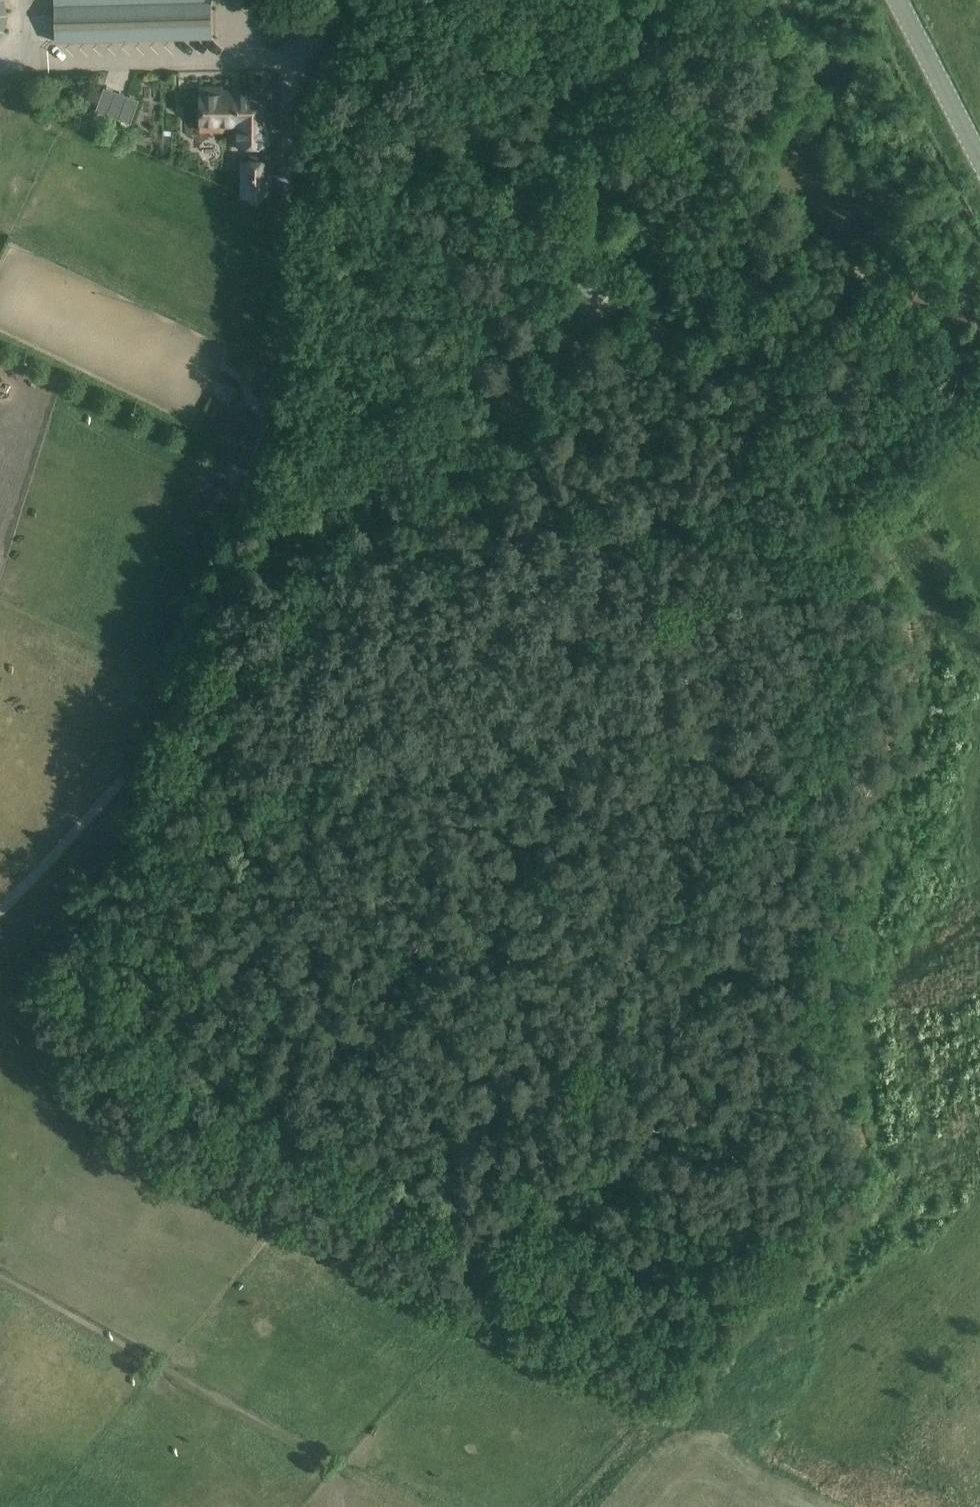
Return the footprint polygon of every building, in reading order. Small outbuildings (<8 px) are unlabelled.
[(56,41),(212,37),(211,0),(55,0),(56,41)] [(126,94),(105,86),(96,110),(131,123),(139,99),(126,94)] [(202,89),(203,123),(239,123),(239,143),(268,143),(268,93),(267,93),(267,94),(220,94),(220,89),(202,89)] [(244,194),(268,194),(268,162),(244,162),(244,194)]
